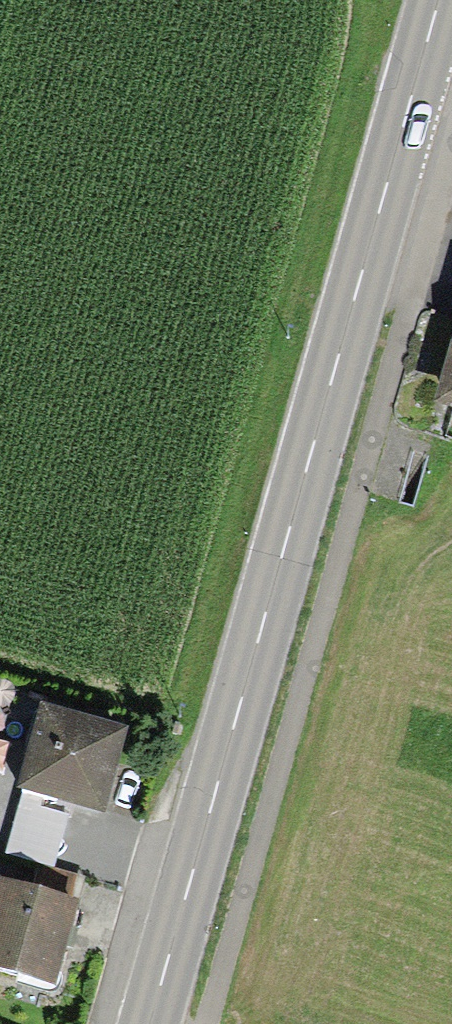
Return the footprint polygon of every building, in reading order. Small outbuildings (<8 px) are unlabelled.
[(420,419),(451,428),(451,305),(420,419)] [(116,736),(37,718),(18,799),(97,818),(116,736)] [(0,898),(0,982),(46,994),(67,915),(0,898)]
